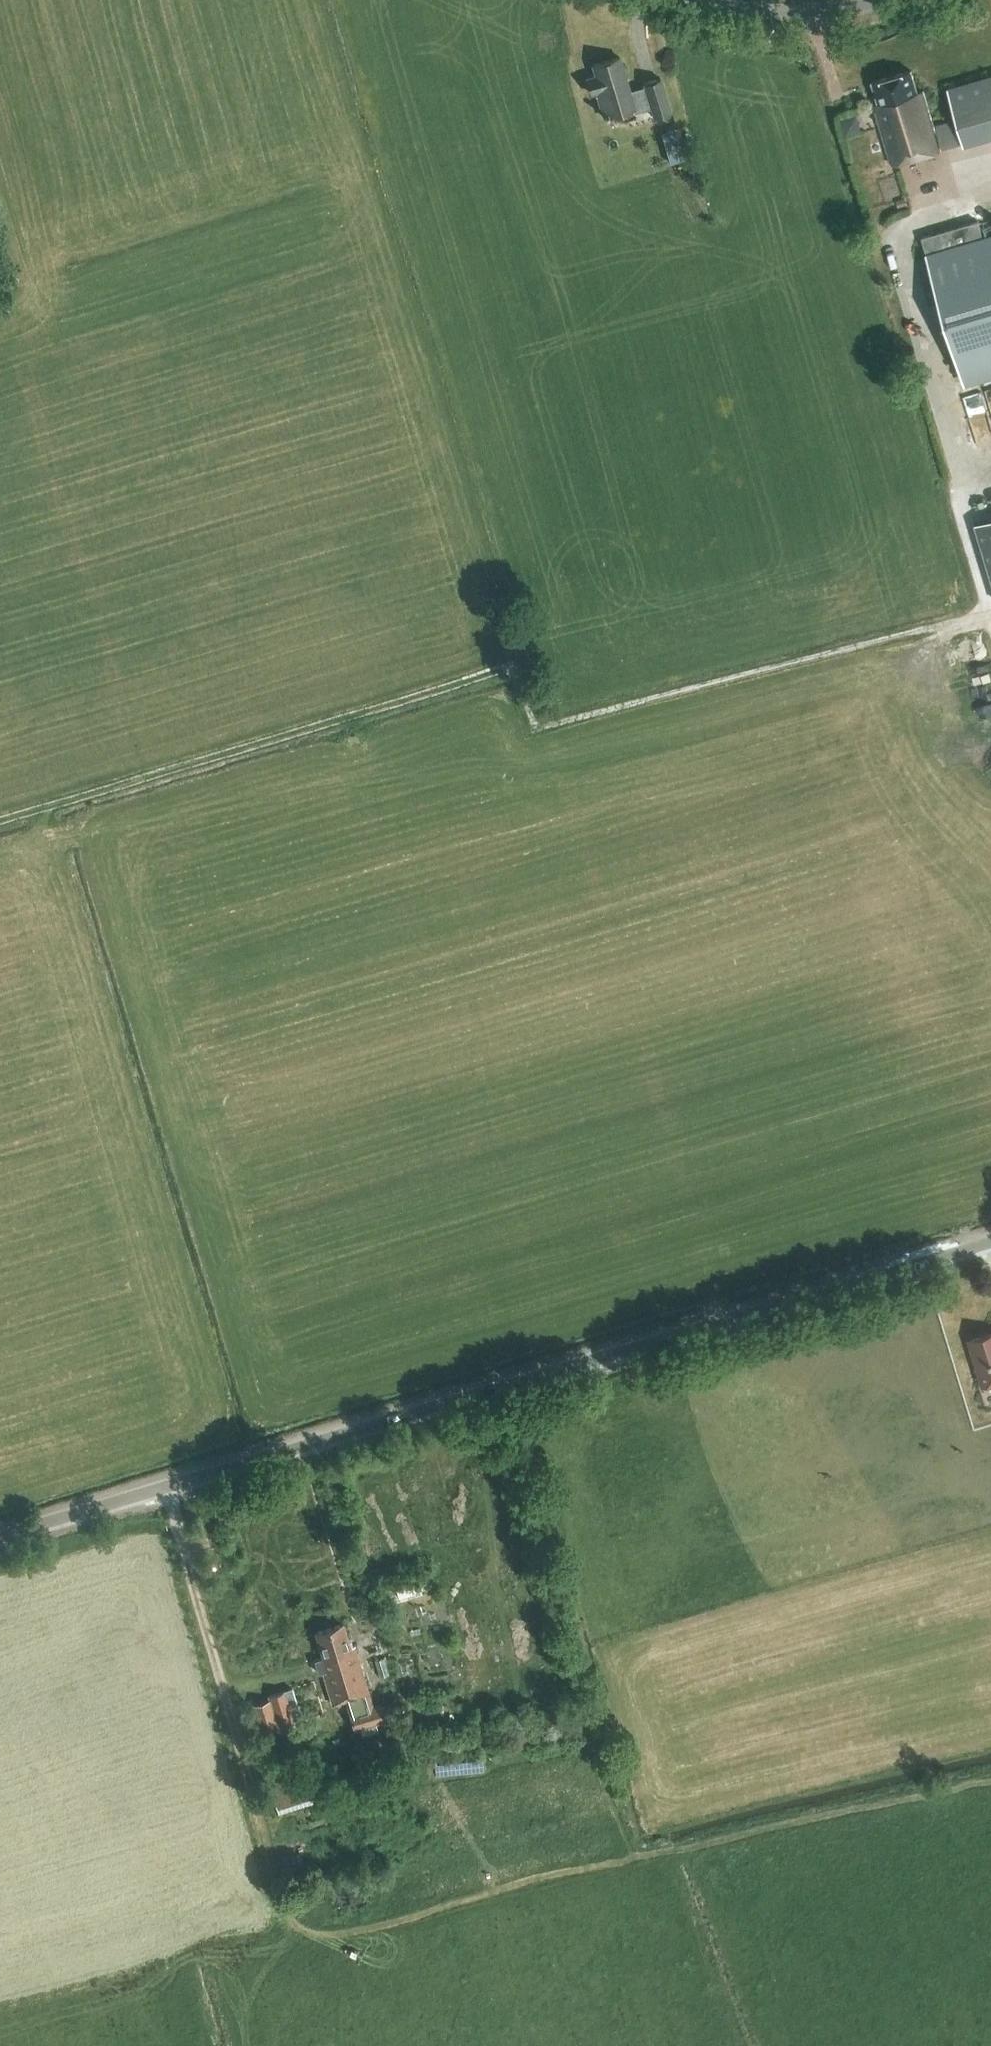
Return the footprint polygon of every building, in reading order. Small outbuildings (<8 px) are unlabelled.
[(629,89),(619,56),(592,64),(595,74),(586,77),(591,92),(596,91),(604,116),(634,107),(635,111),(651,106),(654,116),(670,111),(660,77),(643,82),(644,85),(629,89)] [(919,91),(913,69),(872,81),(879,103),(874,103),(891,163),(941,148),(923,90),(919,91)] [(947,88),(964,144),(990,136),(990,75),(947,88)] [(670,162),(684,158),(675,128),(661,132),(670,162)] [(982,235),(978,219),(920,236),(964,385),(990,377),(990,233),(982,235)] [(972,1337),(980,1363),(978,1364),(982,1378),(985,1377),(986,1382),(990,1381),(990,1331),(972,1337)] [(350,1711),(348,1712),(353,1728),(385,1718),(380,1702),(371,1705),(353,1643),(349,1645),(342,1622),(331,1625),(315,1630),(323,1655),(314,1658),(318,1671),(322,1670),(332,1703),(347,1698),(350,1711)] [(286,1691),(269,1696),(270,1699),(277,1719),(279,1725),(302,1717),(293,1689),(286,1691)] [(276,1719),(270,1699),(250,1705),(260,1733),(279,1727),(276,1719)] [(317,1792),(308,1764),(271,1776),(277,1795),(278,1795),(282,1809),(307,1801),(306,1796),(317,1792)]
